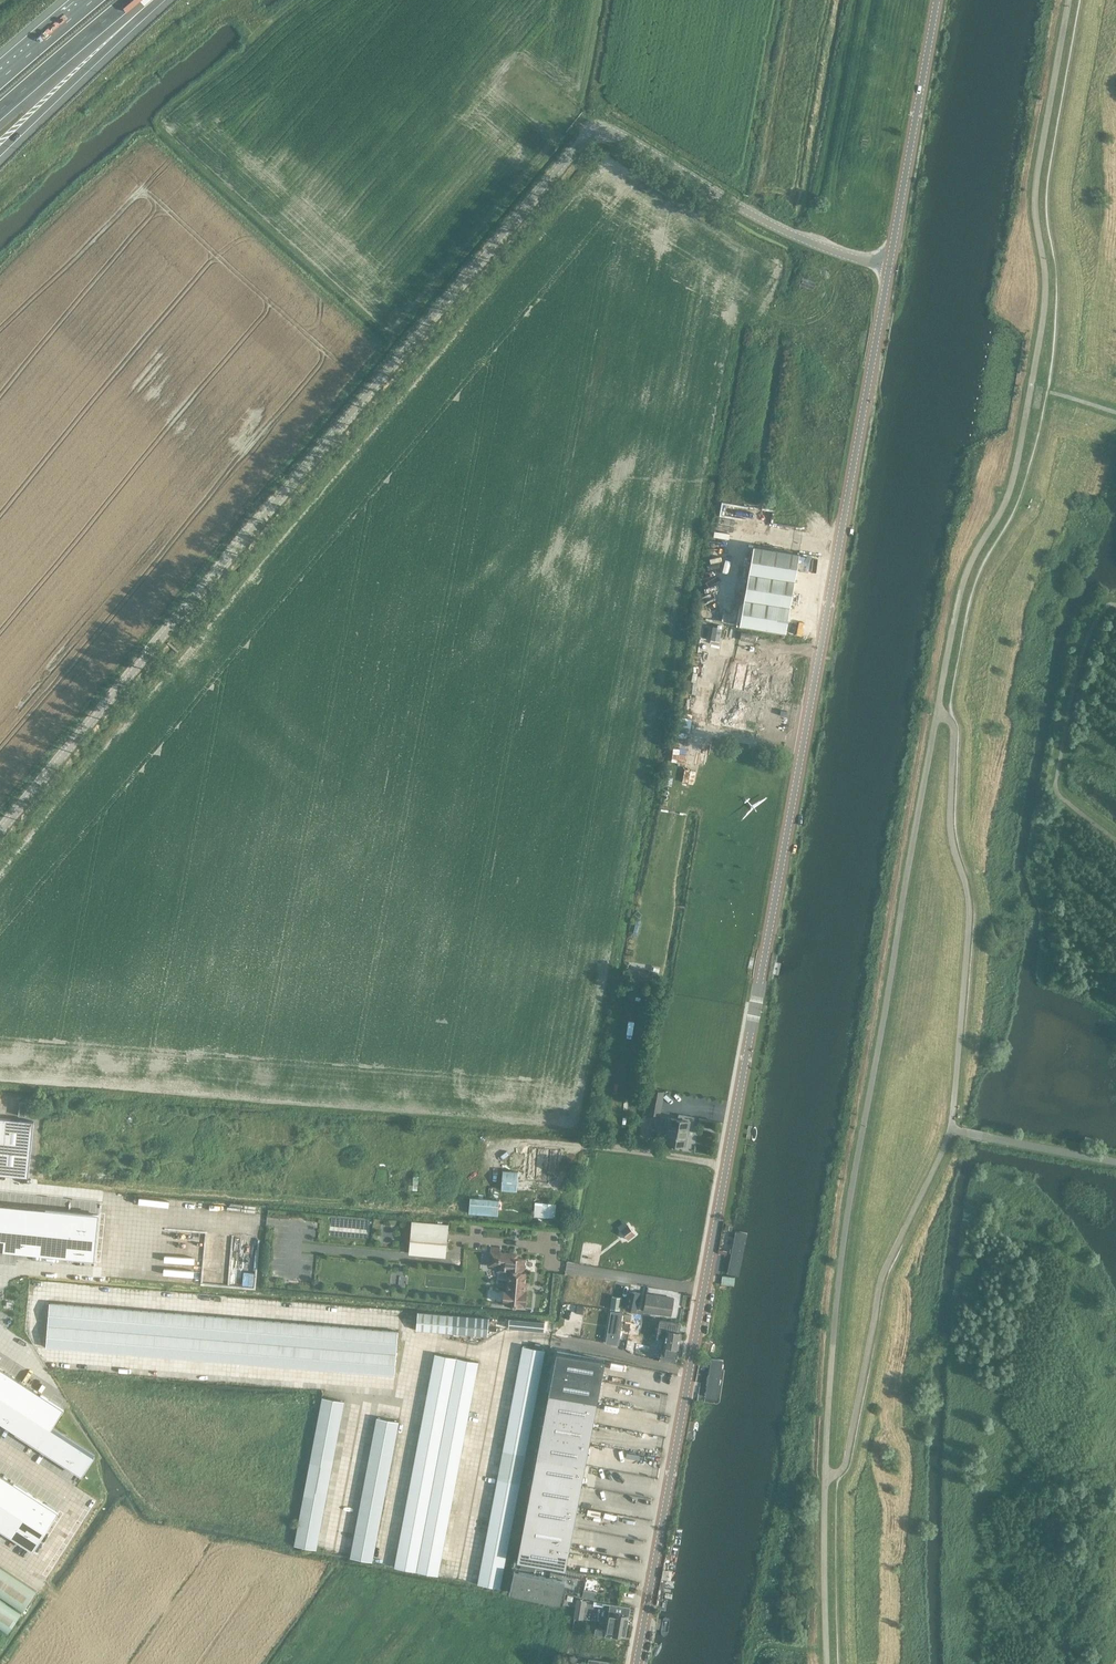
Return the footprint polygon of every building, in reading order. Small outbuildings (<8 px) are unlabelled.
[(730,514),(731,503),(718,501),(717,512),(730,514)] [(739,625),(785,633),(799,554),(753,546),(739,625)] [(711,638),(720,640),(722,626),(713,625),(711,638)] [(749,665),(757,634),(729,629),(713,723),(754,733),(762,701),(752,698),(759,667),(749,665)] [(652,1090),(650,1100),(662,1102),(664,1092),(652,1090)] [(686,1121),(667,1117),(663,1141),(684,1145),(684,1143),(686,1142),(686,1138),(686,1136),(687,1128),(685,1128),(686,1121)] [(28,1177),(34,1121),(0,1118),(0,1174),(28,1177)] [(537,1157),(515,1155),(514,1166),(536,1168),(537,1162),(557,1164),(559,1148),(538,1146),(537,1157)] [(532,1192),(533,1180),(534,1172),(502,1170),(501,1190),(532,1192)] [(472,1198),(471,1213),(498,1215),(499,1200),(472,1198)] [(555,1218),(556,1204),(535,1202),(534,1216),(555,1218)] [(3,1203),(1,1226),(13,1227),(15,1204),(3,1203)] [(15,1204),(13,1227),(26,1228),(28,1205),(15,1204)] [(28,1205),(26,1228),(39,1229),(41,1206),(28,1205)] [(41,1206),(39,1229),(52,1230),(54,1207),(41,1206)] [(54,1207),(52,1230),(64,1231),(66,1209),(54,1207)] [(66,1209),(64,1231),(77,1232),(79,1210),(66,1209)] [(79,1210),(77,1232),(90,1233),(92,1211),(79,1210)] [(445,1250),(447,1224),(412,1221),(410,1248),(445,1250)] [(750,1225),(734,1223),(724,1276),(741,1280),(750,1225)] [(628,1225),(621,1230),(628,1239),(635,1233),(628,1225)] [(0,1234),(0,1248),(12,1249),(13,1227),(1,1226),(0,1234)] [(13,1227),(12,1249),(24,1250),(26,1228),(13,1227)] [(26,1228),(24,1250),(37,1251),(39,1229),(26,1228)] [(39,1229),(37,1251),(50,1252),(52,1230),(39,1229)] [(52,1230),(50,1252),(63,1253),(64,1231),(52,1230)] [(64,1231),(63,1253),(76,1254),(77,1232),(64,1231)] [(77,1232),(76,1254),(88,1255),(90,1233),(77,1232)] [(526,1303),(526,1301),(525,1254),(500,1252),(500,1247),(491,1247),(490,1264),(497,1264),(496,1270),(506,1271),(506,1293),(503,1293),(503,1302),(526,1303)] [(243,1271),(242,1284),(253,1285),(254,1272),(243,1271)] [(629,1291),(626,1308),(636,1310),(640,1293),(629,1291)] [(674,1298),(646,1293),(643,1310),(671,1315),(674,1298)] [(612,1296),(610,1308),(619,1309),(621,1297),(612,1296)] [(395,1375),(398,1331),(50,1303),(46,1347),(395,1375)] [(612,1311),(607,1343),(618,1345),(624,1313),(612,1311)] [(417,1312),(416,1329),(487,1335),(489,1317),(417,1312)] [(544,1331),(544,1322),(534,1321),(532,1321),(509,1319),(508,1327),(544,1331)] [(660,1320),(657,1337),(663,1338),(662,1344),(678,1347),(681,1332),(679,1332),(680,1323),(660,1320)] [(661,1349),(660,1359),(675,1362),(677,1352),(676,1352),(677,1349),(678,1349),(678,1347),(662,1344),(661,1349)] [(545,1349),(522,1345),(477,1583),(500,1587),(545,1349)] [(517,1559),(565,1569),(605,1360),(556,1351),(517,1559)] [(479,1361),(435,1353),(394,1566),(438,1575),(479,1361)] [(710,1353),(701,1407),(720,1409),(729,1356),(710,1353)] [(0,1369),(0,1393),(11,1375),(0,1368),(0,1369)] [(0,1393),(0,1394),(10,1401),(22,1382),(11,1375),(0,1393)] [(22,1382),(10,1401),(21,1408),(33,1389),(22,1382)] [(33,1389),(21,1408),(32,1415),(44,1396),(33,1389)] [(10,1401),(0,1394),(0,1416),(10,1401)] [(44,1396),(32,1415),(42,1422),(54,1429),(54,1428),(66,1410),(44,1396)] [(322,1397),(294,1545),(316,1549),(344,1401),(322,1397)] [(0,1416),(0,1421),(9,1427),(21,1408),(10,1401),(0,1416)] [(21,1408),(9,1427),(19,1433),(32,1415),(21,1408)] [(32,1415),(19,1433),(30,1440),(42,1422),(32,1415)] [(377,1417),(350,1557),(372,1561),(399,1421),(377,1417)] [(42,1422),(30,1440),(41,1448),(54,1429),(42,1422)] [(54,1429),(41,1448),(52,1454),(64,1435),(54,1428),(54,1429)] [(64,1435),(52,1454),(63,1461),(75,1442),(64,1435)] [(75,1442),(63,1461),(73,1468),(86,1449),(75,1442)] [(86,1449),(73,1468),(84,1475),(97,1456),(86,1449)] [(16,1485),(3,1477),(0,1482),(0,1501),(3,1504),(16,1485)] [(23,1516),(36,1498),(16,1485),(3,1504),(23,1516)] [(45,1531),(57,1512),(36,1498),(23,1516),(45,1531)] [(23,1516),(3,1504),(0,1509),(0,1528),(11,1535),(23,1516)] [(33,1550),(45,1531),(23,1516),(11,1535),(33,1550)] [(10,1631),(36,1588),(0,1566),(0,1625),(10,1631)] [(565,1581),(515,1570),(514,1570),(510,1591),(560,1602),(565,1581)] [(596,1598),(597,1590),(585,1588),(583,1595),(596,1598)] [(575,1616),(585,1617),(587,1599),(578,1597),(575,1616)] [(610,1603),(610,1604),(607,1622),(627,1626),(629,1616),(625,1615),(626,1606),(610,1603)] [(627,1626),(607,1622),(606,1629),(596,1627),(595,1634),(619,1638),(620,1635),(625,1636),(627,1626)]
